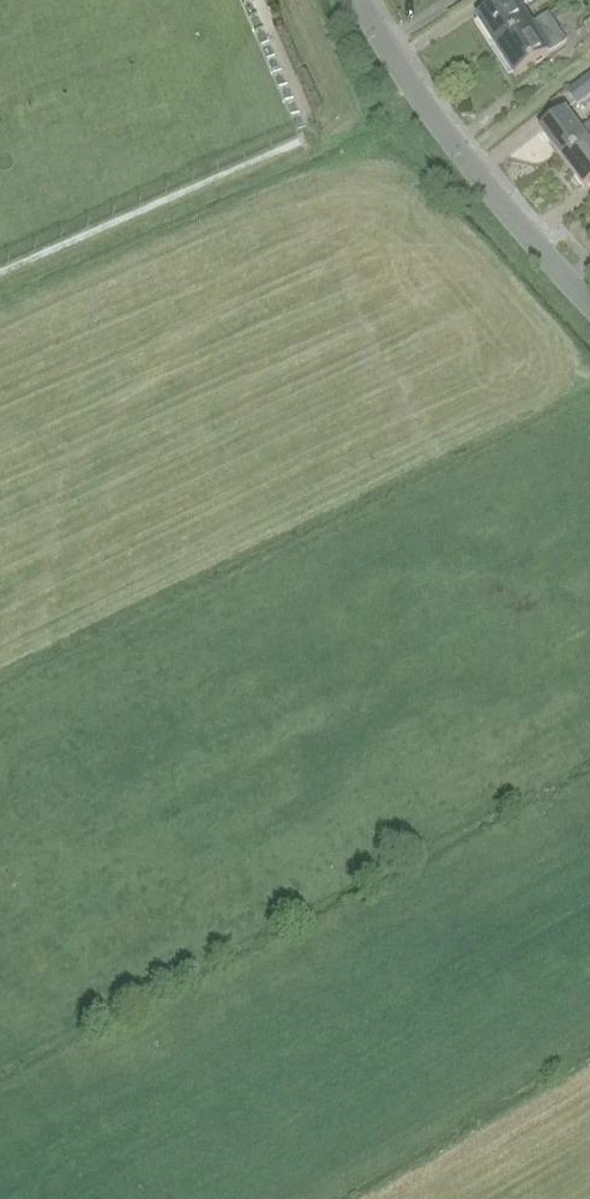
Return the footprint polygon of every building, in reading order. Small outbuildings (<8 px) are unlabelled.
[(266,6),(264,0),(239,0),(246,15),(266,6)] [(477,21),(496,50),(531,27),(531,26),(521,11),(537,0),(510,0),(477,21)] [(541,20),(531,26),(531,27),(522,32),(496,50),(514,78),(550,55),(568,43),(561,32),(549,14),(541,20)] [(567,92),(578,106),(589,97),(589,75),(567,92)] [(568,167),(589,150),(589,124),(580,132),(566,113),(541,131),(568,167)] [(568,167),(585,190),(589,187),(589,150),(568,167)]
